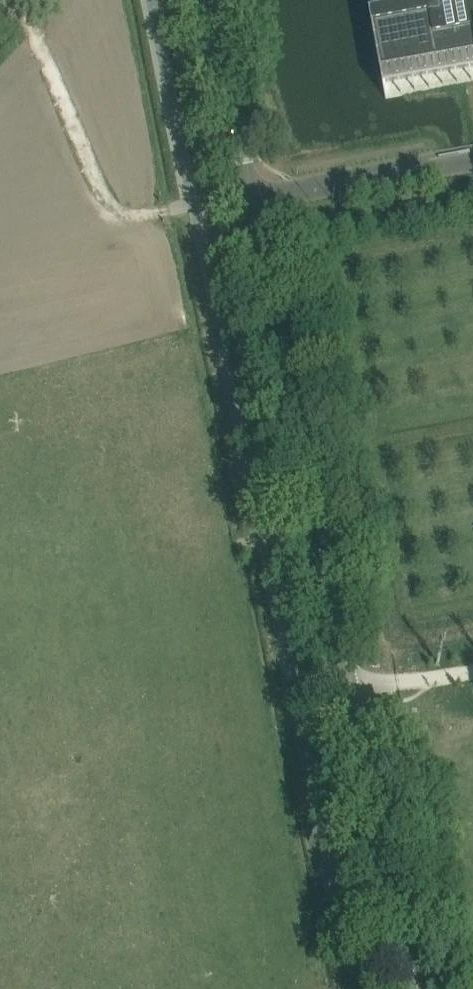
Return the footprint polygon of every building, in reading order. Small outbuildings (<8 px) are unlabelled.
[(385,83),(455,70),(472,66),(472,4),(372,22),(386,97),(387,97),(385,83)]
